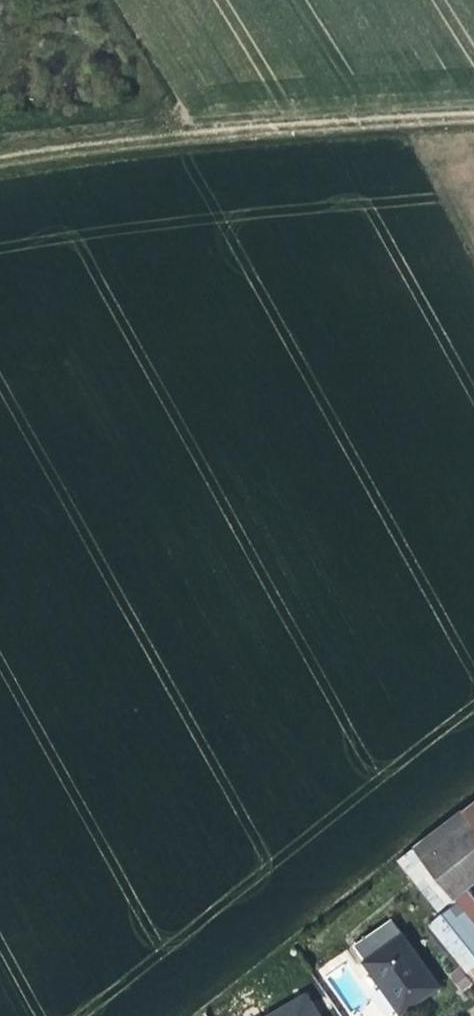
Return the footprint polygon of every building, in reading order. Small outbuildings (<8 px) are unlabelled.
[(473,822),(473,805),(465,812),(466,812),(473,822)] [(426,860),(473,824),(473,822),(466,812),(419,850),(426,860)] [(473,887),(473,824),(426,860),(416,870),(445,909),(433,922),(473,974),(473,919),(458,899),(470,890),(473,887)] [(473,919),(473,895),(470,890),(458,899),(473,919)] [(441,990),(391,922),(354,948),(385,988),(406,1015),(441,990)] [(307,991),(262,1015),(321,1015),(307,991)]
